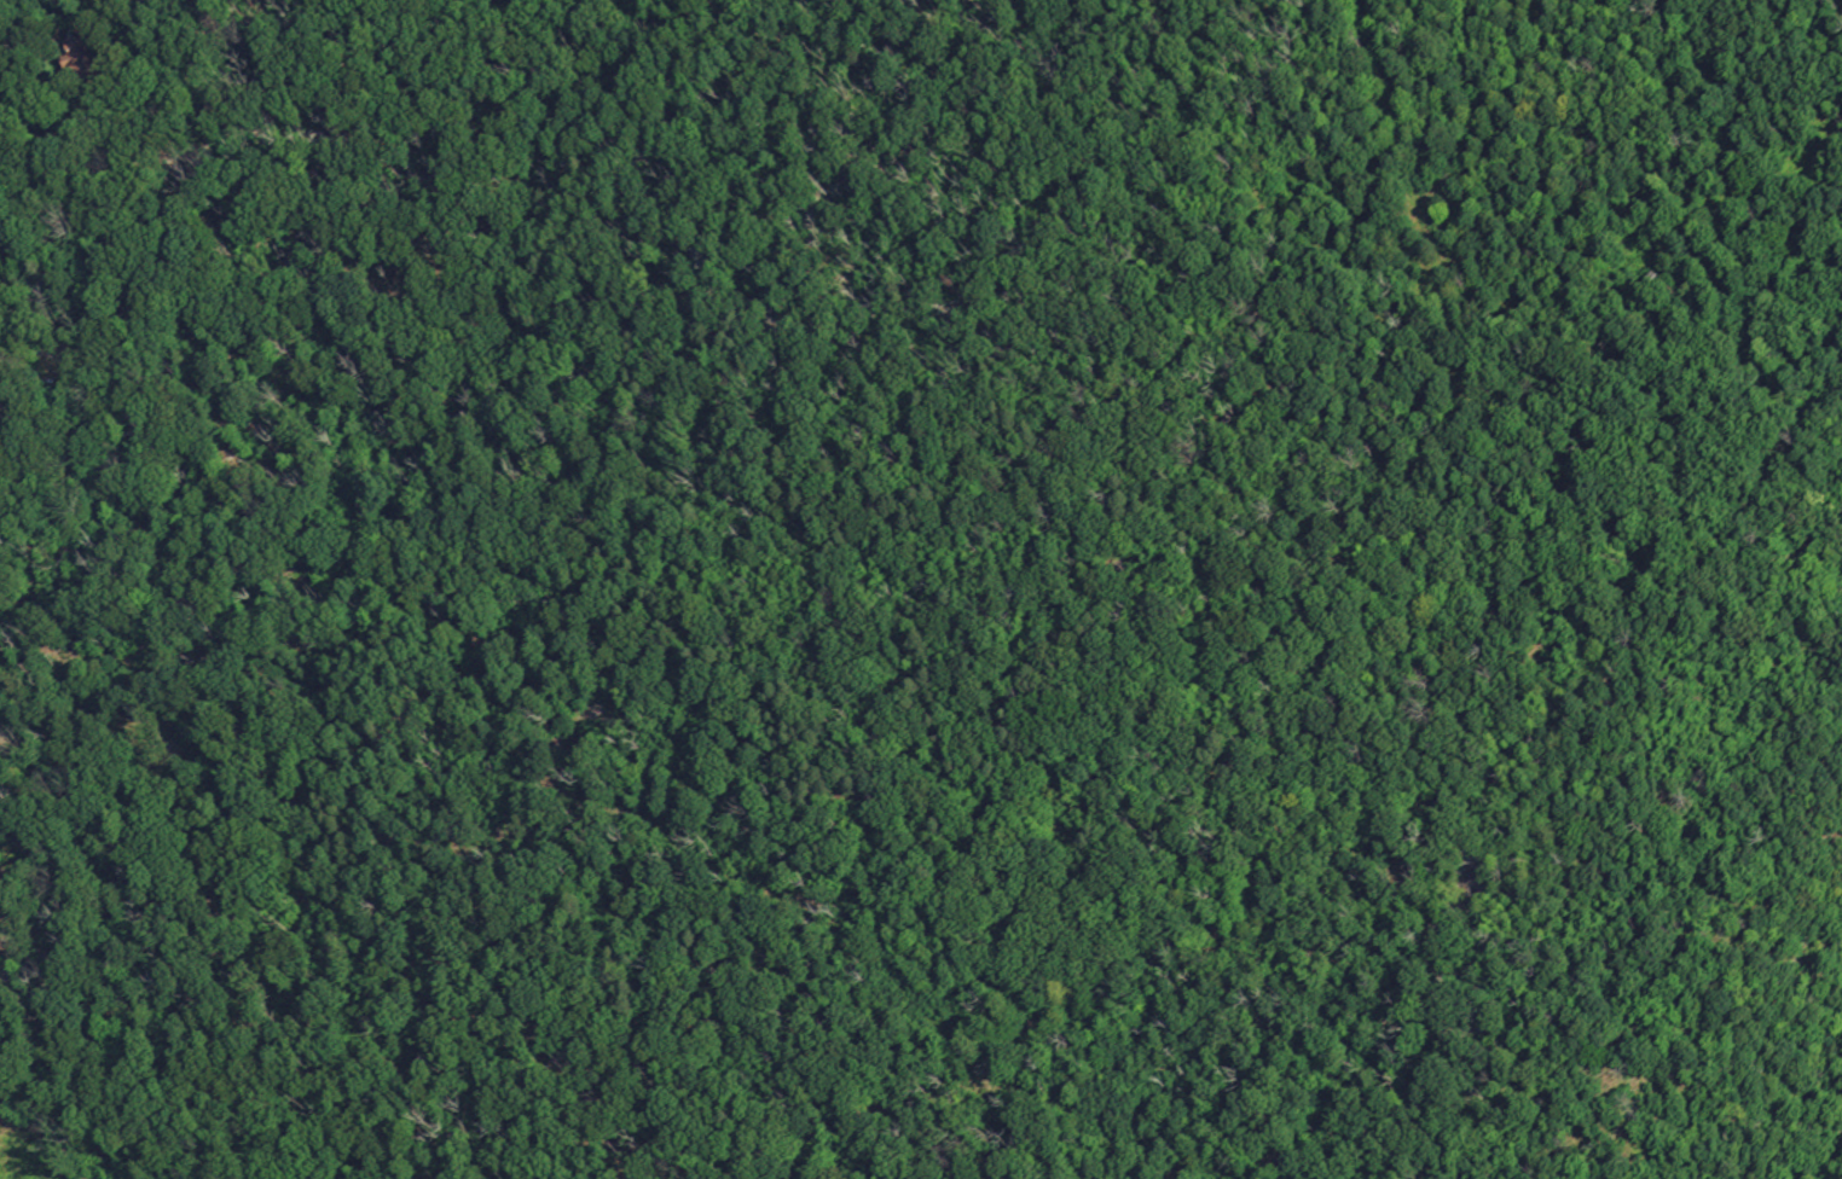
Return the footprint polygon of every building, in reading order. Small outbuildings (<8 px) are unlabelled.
[(73,65),(68,46),(81,42),(86,63),(93,60),(97,75),(66,82),(63,68),(73,65)]
